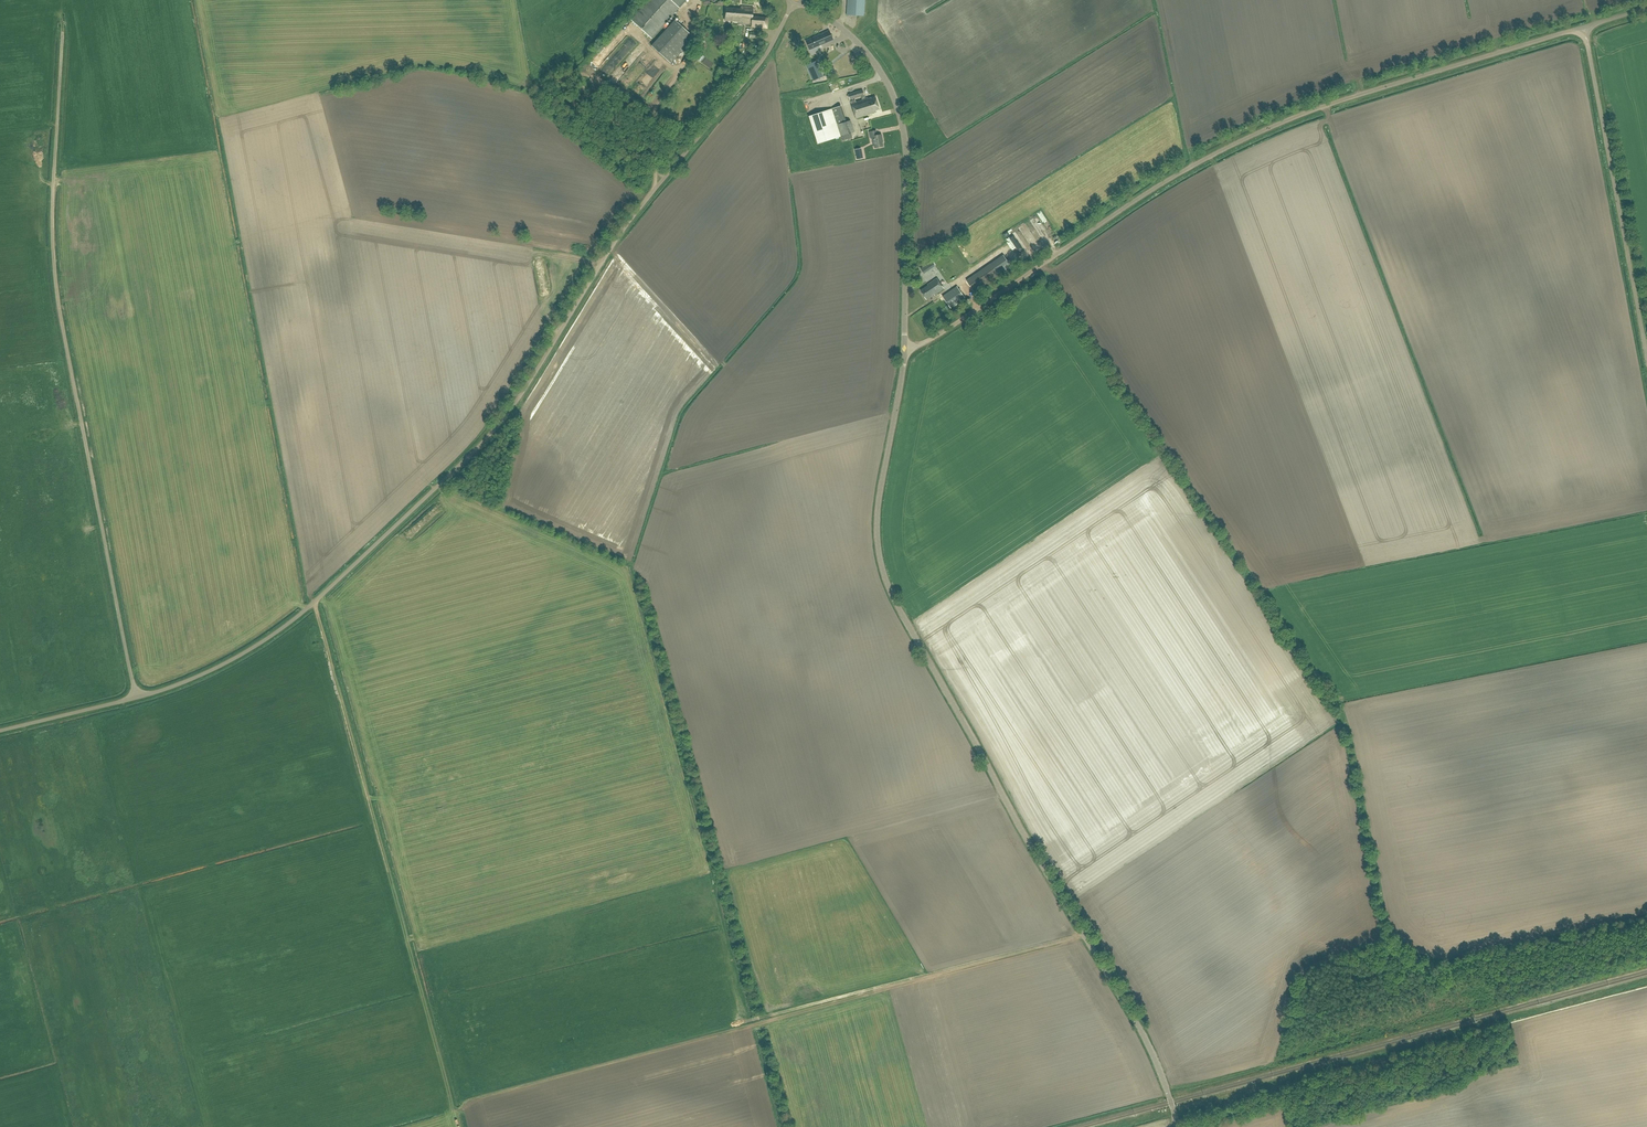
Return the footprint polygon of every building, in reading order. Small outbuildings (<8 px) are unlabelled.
[(630,20),(652,39),(656,34),(657,36),(661,33),(659,31),(662,27),(663,28),(666,25),(665,24),(686,0),(647,0),(630,20)] [(846,15),(864,16),(865,0),(847,0),(846,15)] [(754,7),(742,6),(742,8),(727,7),(726,20),(752,23),(752,26),(768,27),(769,17),(753,15),(754,7)] [(689,34),(675,20),(651,46),(670,63),(689,43),(684,39),(689,34)] [(823,32),(806,39),(808,44),(810,44),(812,47),(831,39),(828,32),(824,34),(823,32)] [(816,61),(806,65),(813,81),(823,77),(816,61)] [(864,96),(862,90),(848,95),(850,100),(861,97),(862,100),(851,104),(856,119),(871,115),(871,114),(877,112),(876,111),(879,110),(876,98),(871,99),(871,98),(868,99),(867,99),(865,99),(864,96)] [(846,122),(841,106),(808,116),(817,144),(840,136),(842,141),(852,138),(850,133),(854,132),(850,121),(846,122)] [(877,136),(876,131),(870,133),(871,139),(873,138),(875,148),(883,147),(882,140),(883,140),(882,135),(877,136)] [(1011,241),(1014,245),(1027,235),(1024,231),(1011,241)] [(968,251),(963,255),(972,269),(978,265),(968,251)] [(1000,275),(991,264),(967,281),(975,292),(1000,275)] [(944,289),(937,278),(928,285),(928,286),(920,291),(926,300),(934,295),(935,295),(944,289)] [(966,299),(957,287),(943,297),(952,309),(966,299)]
